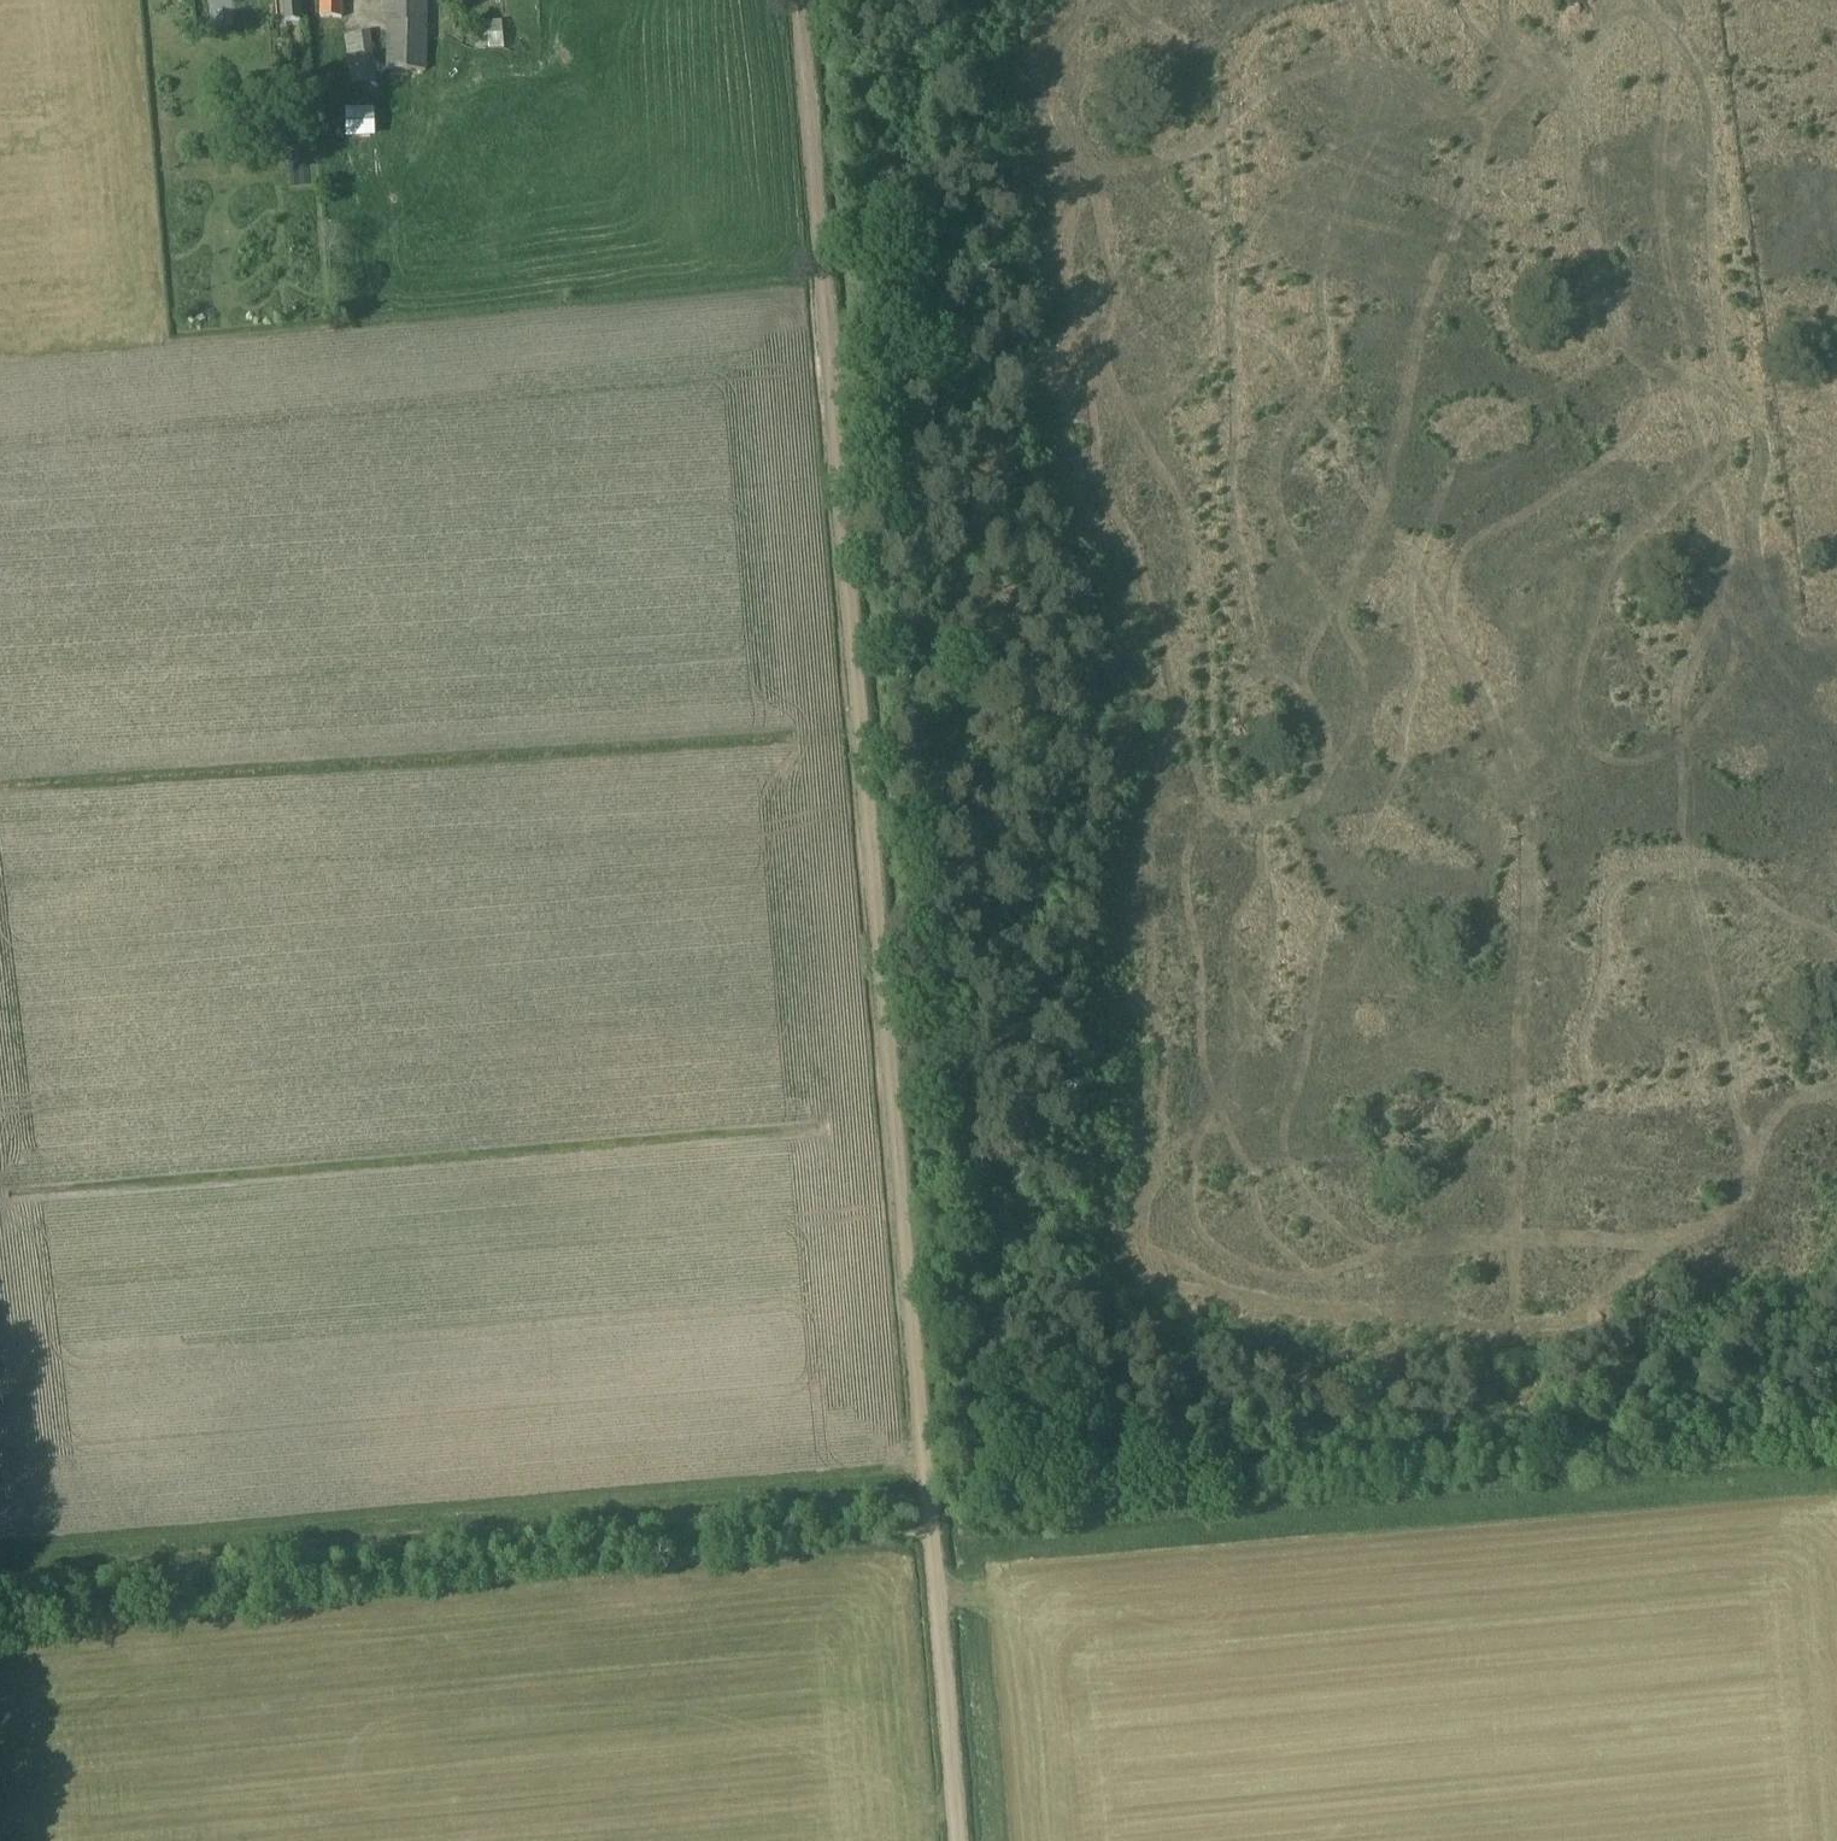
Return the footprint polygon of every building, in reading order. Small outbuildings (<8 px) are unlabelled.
[(236,50),(236,44),(273,42),(270,0),(219,0),(221,51),(236,50)] [(286,21),(300,20),(299,0),(284,0),(286,21)] [(344,0),(320,0),(319,17),(344,18),(344,0)] [(427,71),(428,0),(387,0),(387,69),(427,71)] [(503,0),(487,0),(487,7),(503,9),(503,0)] [(485,44),(481,17),(465,19),(469,46),(485,44)] [(345,35),(345,38),(352,82),(377,78),(371,31),(345,35)] [(331,135),(364,134),(363,103),(331,104),(331,135)] [(366,165),(365,136),(333,137),(333,155),(348,155),(348,166),(366,165)]
